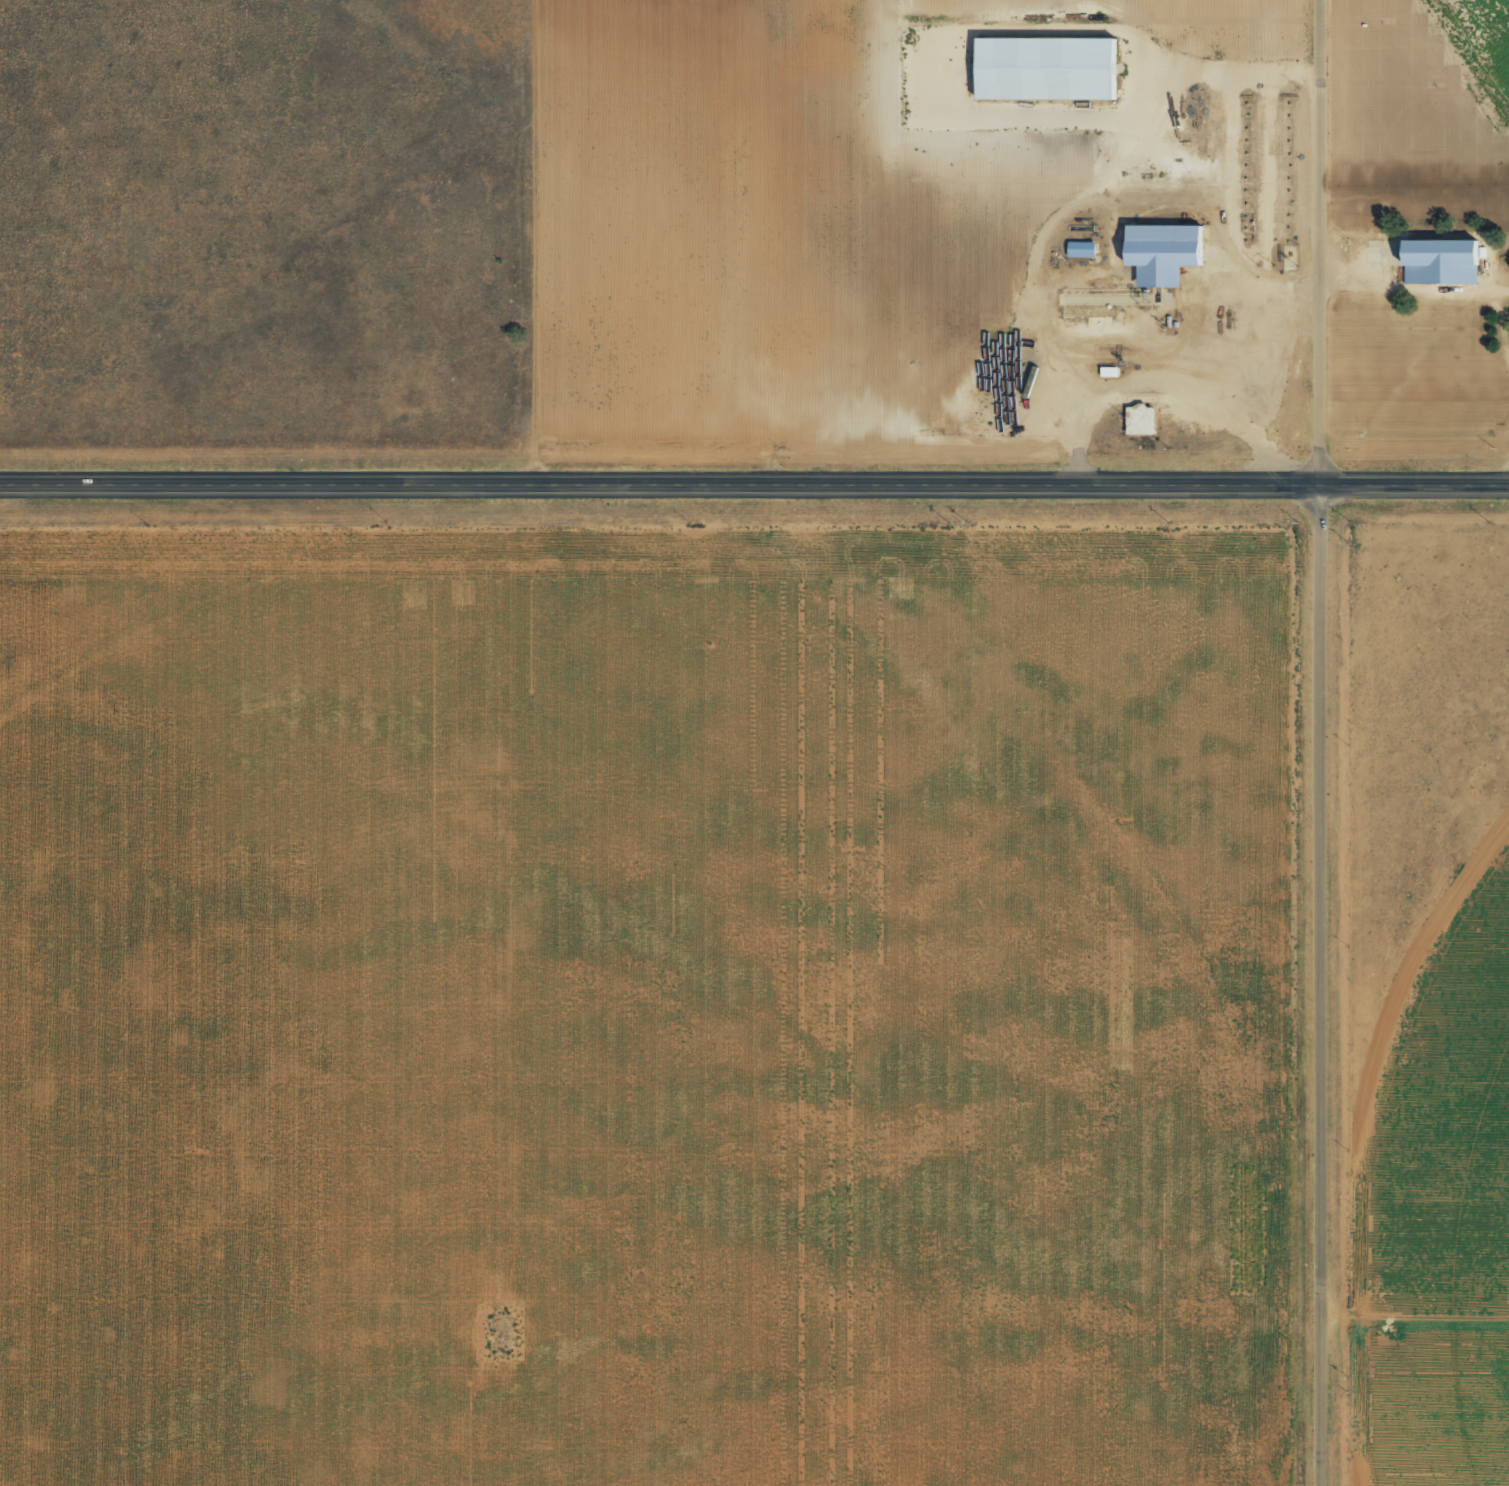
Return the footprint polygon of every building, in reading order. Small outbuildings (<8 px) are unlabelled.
[(1118,39),(978,39),(979,101),(1118,100),(1118,39)] [(1205,226),(1130,227),(1130,267),(1141,267),(1141,289),(1183,288),(1183,267),(1205,267),(1205,226)] [(1096,243),(1069,242),(1069,258),(1096,259),(1096,243)] [(1481,285),(1480,243),(1406,244),(1407,285),(1481,285)]
